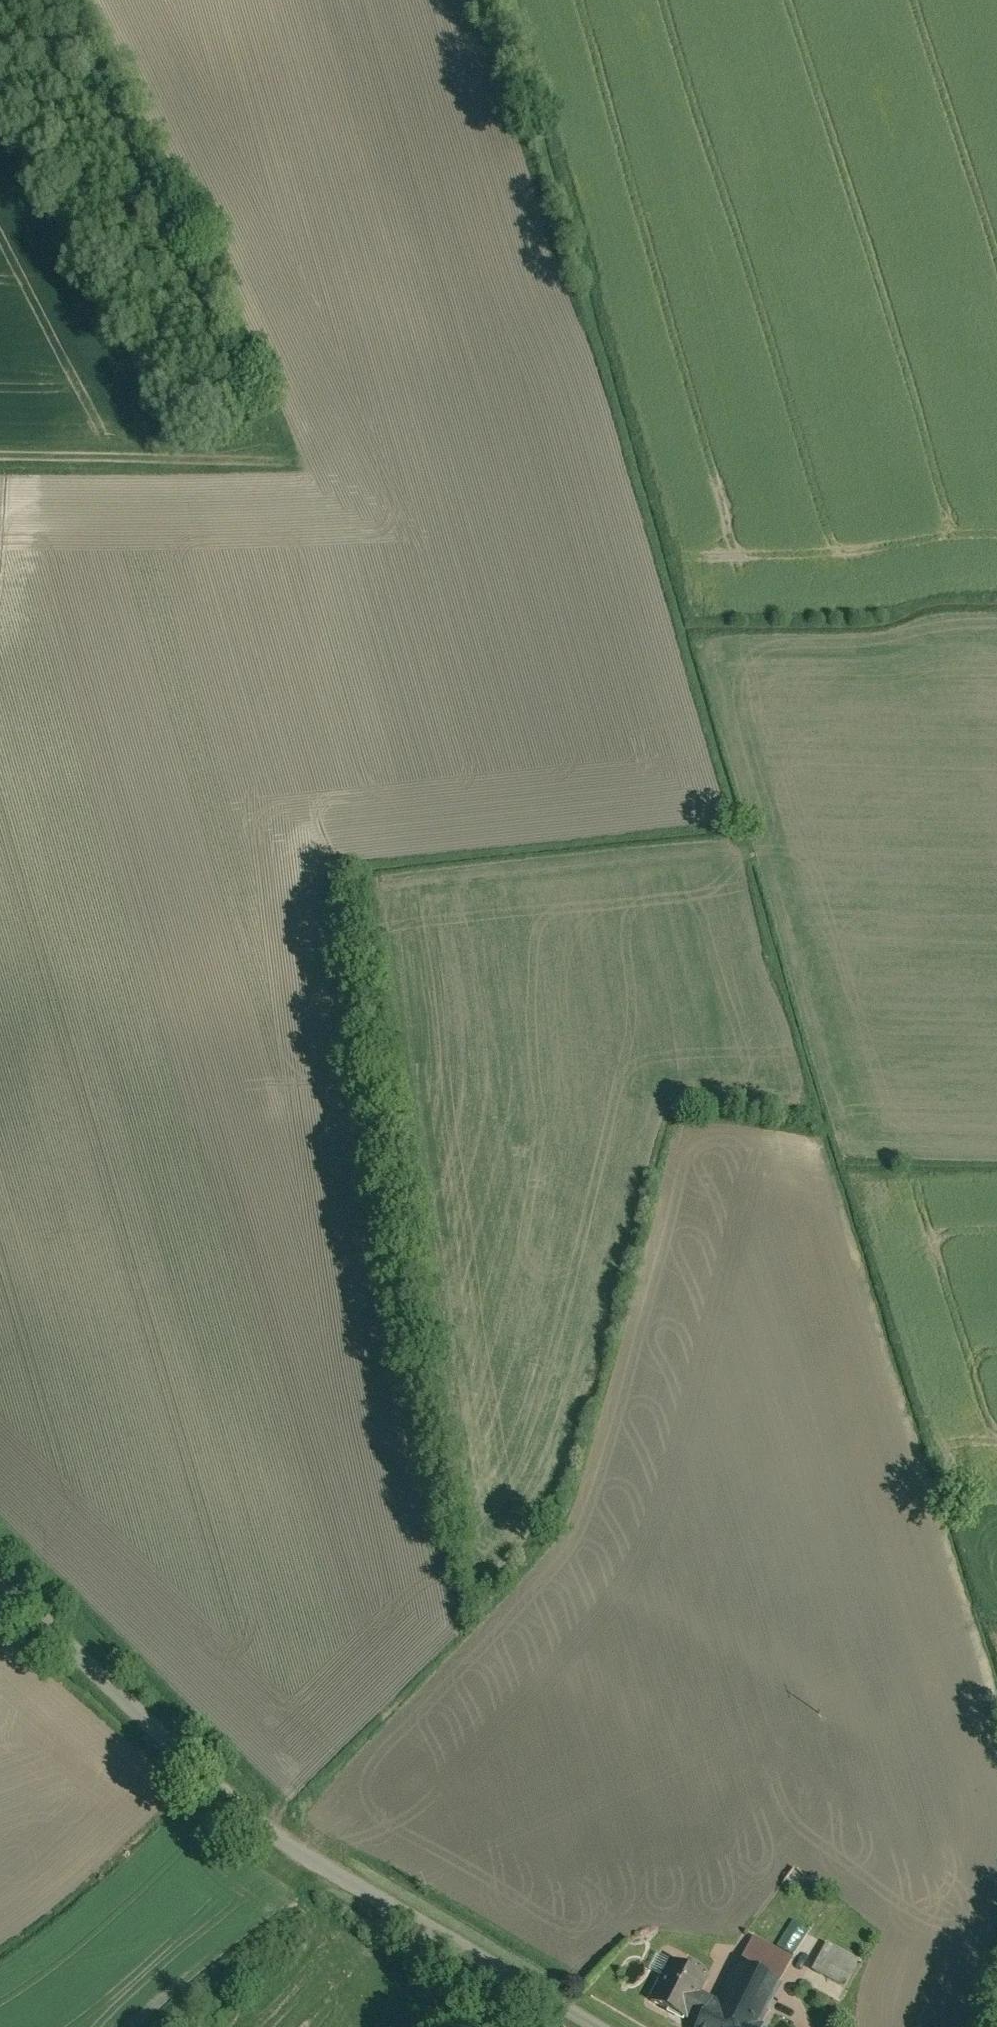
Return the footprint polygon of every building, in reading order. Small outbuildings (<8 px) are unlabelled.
[(832,1942),(817,1971),(851,1988),(866,1960),(832,1942)] [(708,1998),(714,1987),(676,1967),(654,2009),(688,2026),(770,2026),(788,1992),(786,1991),(801,1964),(760,1943),(746,1970),(743,1969),(724,2007),(708,1998)]
